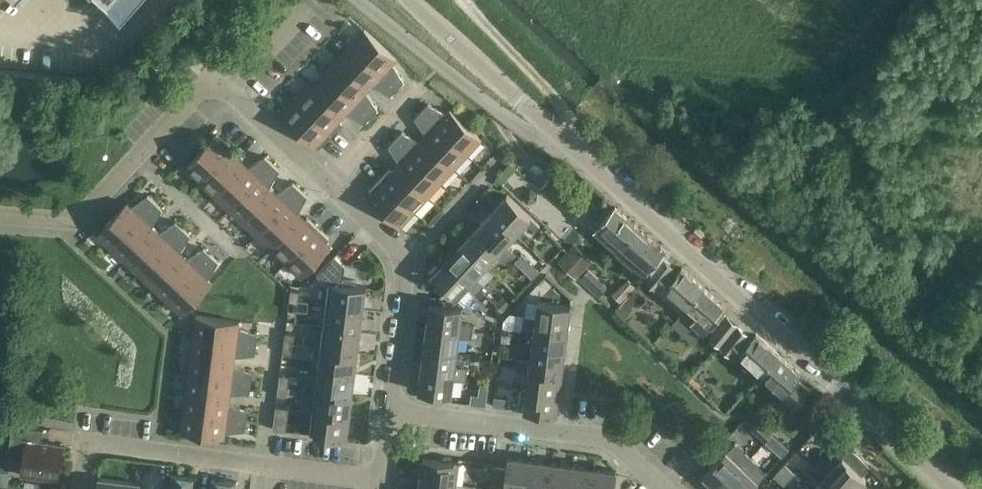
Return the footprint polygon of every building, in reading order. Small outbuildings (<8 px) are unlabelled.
[(117,11),(127,0),(104,0),(117,11)] [(350,44),(397,88),(404,80),(392,63),(396,59),(364,29),(350,44)] [(390,95),(397,88),(350,44),(337,58),(369,88),(372,84),(390,95)] [(366,91),(369,88),(337,58),(324,72),(371,115),(378,108),(366,91)] [(364,123),(371,115),(324,72),(311,86),(343,115),(346,112),(364,123)] [(340,119),(343,115),(311,86),(297,101),(332,133),(342,123),(340,119)] [(322,144),(332,133),(297,101),(283,116),(314,146),(318,142),(322,144)] [(421,110),(468,154),(482,139),(450,110),(446,114),(428,103),(421,110)] [(455,168),(468,154),(421,110),(415,118),(426,135),(423,138),(455,168)] [(455,168),(423,138),(420,142),(402,131),(395,138),(442,182),(455,168)] [(200,182),(233,147),(222,137),(218,139),(214,135),(184,167),(200,182)] [(428,196),(442,182),(395,138),(388,146),(400,163),(397,166),(428,196)] [(215,196),(244,164),(241,161),(243,157),(233,147),(200,182),(215,196)] [(229,209),(272,162),(265,156),(248,167),(244,164),(215,196),(229,209)] [(243,222),(272,190),(269,187),(280,169),(272,162),(229,209),(243,222)] [(509,163),(496,178),(502,184),(516,169),(509,163)] [(414,211),(428,196),(397,166),(394,170),(390,167),(379,178),(414,211)] [(400,226),(414,211),(379,178),(369,189),(372,193),(368,197),(400,226)] [(257,235),(300,189),(293,182),(276,193),(272,190),(243,222),(257,235)] [(271,248),(300,217),(297,213),(307,195),(300,189),(257,235),(271,248)] [(524,191),(522,199),(528,205),(536,202),(538,194),(532,189),(524,191)] [(112,248),(155,202),(148,195),(131,206),(127,202),(97,234),(112,248)] [(507,195),(492,211),(515,233),(526,222),(535,231),(540,226),(507,195)] [(571,195),(563,205),(570,211),(578,201),(571,195)] [(125,261),(155,229),(152,226),(162,208),(155,202),(112,248),(125,261)] [(620,242),(635,225),(614,206),(599,223),(601,225),(596,232),(613,247),(619,241),(620,242)] [(477,227),(510,258),(514,253),(505,244),(515,233),(492,211),(477,227)] [(286,262),(318,227),(308,217),(304,220),(300,217),(271,248),(286,262)] [(140,274),(183,228),(176,221),(158,232),(155,229),(125,261),(140,274)] [(635,225),(620,242),(621,243),(617,249),(644,272),(649,266),(660,254),(664,250),(635,225)] [(318,227),(286,262),(301,277),(331,245),(327,241),(329,237),(318,227)] [(462,243),(485,265),(496,254),(505,263),(510,258),(477,227),(462,243)] [(153,287),(183,256),(180,253),(190,235),(183,228),(140,274),(153,287)] [(566,251),(558,260),(559,261),(576,277),(576,276),(577,275),(588,264),(592,259),(574,242),(566,251)] [(447,258),(471,281),(480,289),(485,285),(475,276),(485,265),(462,243),(447,258)] [(167,300),(211,254),(204,247),(186,259),(183,256),(153,287),(167,300)] [(211,254),(167,300),(182,314),(212,283),(208,279),(218,261),(211,254)] [(327,304),(363,308),(366,287),(356,285),(356,280),(342,278),(344,264),(334,256),(317,275),(327,283),(329,284),(327,304)] [(663,257),(646,277),(655,285),(661,290),(682,309),(687,303),(688,304),(689,304),(681,313),(691,321),(690,322),(702,334),(710,325),(714,328),(709,334),(720,343),(720,344),(730,352),(734,355),(746,366),(751,360),(762,371),(765,373),(776,383),(772,387),(780,394),(793,406),(797,403),(809,389),(810,388),(797,376),(800,373),(778,353),(755,333),(749,340),(744,336),(747,333),(737,324),(728,316),(727,317),(721,312),(726,306),(704,287),(703,286),(702,285),(681,266),(670,278),(666,274),(673,266),(663,257)] [(447,258),(432,275),(441,283),(455,297),(465,306),(476,294),(480,289),(471,281),(447,258)] [(530,264),(524,270),(532,278),(538,272),(530,264)] [(598,295),(606,286),(588,270),(580,279),(598,295)] [(289,299),(298,300),(299,291),(290,290),(289,299)] [(627,314),(633,308),(631,306),(636,301),(630,295),(619,306),(627,314)] [(503,296),(496,303),(503,310),(510,303),(503,296)] [(296,310),(298,300),(289,299),(288,309),(296,310)] [(523,322),(568,328),(570,305),(538,302),(536,317),(524,316),(523,322)] [(427,325),(472,331),(473,325),(460,323),(462,307),(430,303),(427,325)] [(361,330),(363,308),(327,304),(324,325),(361,330)] [(193,336),(256,344),(258,334),(238,327),(239,321),(196,316),(193,336)] [(565,349),(568,328),(523,322),(522,329),(535,330),(533,345),(565,349)] [(358,352),(361,330),(324,325),(321,347),(358,352)] [(471,338),(472,331),(427,325),(424,347),(456,351),(458,336),(471,338)] [(284,342),(292,343),(293,333),(285,332),(284,342)] [(255,354),(256,344),(193,336),(191,355),(234,360),(234,356),(255,354)] [(291,353),(292,343),(284,342),(282,352),(291,353)] [(562,371),(565,349),(533,345),(531,360),(518,358),(517,365),(562,371)] [(355,373),(358,352),(321,347),(318,369),(355,373)] [(454,366),(456,351),(424,347),(422,368),(466,374),(467,368),(454,366)] [(233,365),(234,360),(191,355),(188,374),(251,382),(253,372),(233,365)] [(559,392),(562,371),(517,365),(516,371),(529,373),(527,388),(559,392)] [(466,381),(466,374),(422,368),(419,391),(427,392),(426,397),(441,399),(441,394),(451,395),(453,379),(466,381)] [(352,395),(355,373),(318,369),(315,390),(352,395)] [(250,392),(251,382),(188,374),(186,393),(229,398),(229,394),(250,392)] [(278,385),(287,387),(288,377),(279,375),(278,385)] [(288,377),(287,387),(296,388),(297,378),(288,377)] [(285,396),(287,387),(278,385),(277,395),(285,396)] [(287,387),(285,396),(296,393),(296,388),(287,387)] [(559,392),(527,388),(521,388),(519,403),(512,402),(512,409),(556,414),(559,392)] [(349,417),(352,395),(315,390),(313,412),(349,417)] [(228,403),(229,398),(186,393),(183,412),(246,420),(248,410),(228,403)] [(494,396),(492,406),(500,407),(504,407),(505,408),(506,399),(506,397),(505,397),(494,396)] [(478,397),(477,404),(485,405),(486,397),(478,397)] [(286,430),(289,408),(275,407),(272,429),(286,430)] [(788,428),(796,420),(786,411),(779,419),(788,428)] [(245,430),(246,420),(183,412),(181,432),(226,437),(226,432),(245,430)] [(347,438),(349,417),(313,412),(310,434),(347,438)] [(765,440),(771,434),(772,434),(760,422),(753,429),(765,440)] [(59,480),(63,445),(41,442),(43,428),(12,424),(11,431),(9,450),(13,455),(23,456),(20,475),(59,480)] [(768,447),(781,457),(790,447),(777,437),(768,447)] [(703,475),(716,487),(718,488),(719,488),(741,466),(750,457),(747,454),(746,453),(735,442),(726,452),(725,451),(704,474),(703,475)] [(530,459),(508,456),(506,468),(504,488),(526,488),(530,459)] [(843,488),(857,488),(865,480),(841,456),(830,468),(822,460),(817,465),(843,488)] [(420,479),(455,483),(458,462),(423,457),(420,479)] [(719,488),(751,488),(758,482),(746,471),(755,462),(750,457),(741,466),(719,488)] [(552,462),(530,459),(526,488),(548,488),(552,462)] [(573,465),(552,462),(548,488),(570,488),(573,465)] [(784,485),(795,473),(784,464),(773,475),(784,485)] [(594,468),(573,465),(570,488),(592,488),(594,468)] [(817,465),(813,470),(821,477),(811,488),(843,488),(817,465)] [(506,468),(493,466),(490,488),(504,488),(506,468)] [(592,488),(614,488),(617,471),(594,468),(592,488)] [(197,476),(171,473),(169,488),(195,488),(197,476)] [(140,483),(98,478),(97,488),(139,488),(140,483)] [(236,482),(210,478),(209,488),(235,488),(236,482)] [(455,483),(420,479),(419,488),(455,488),(455,483)]
